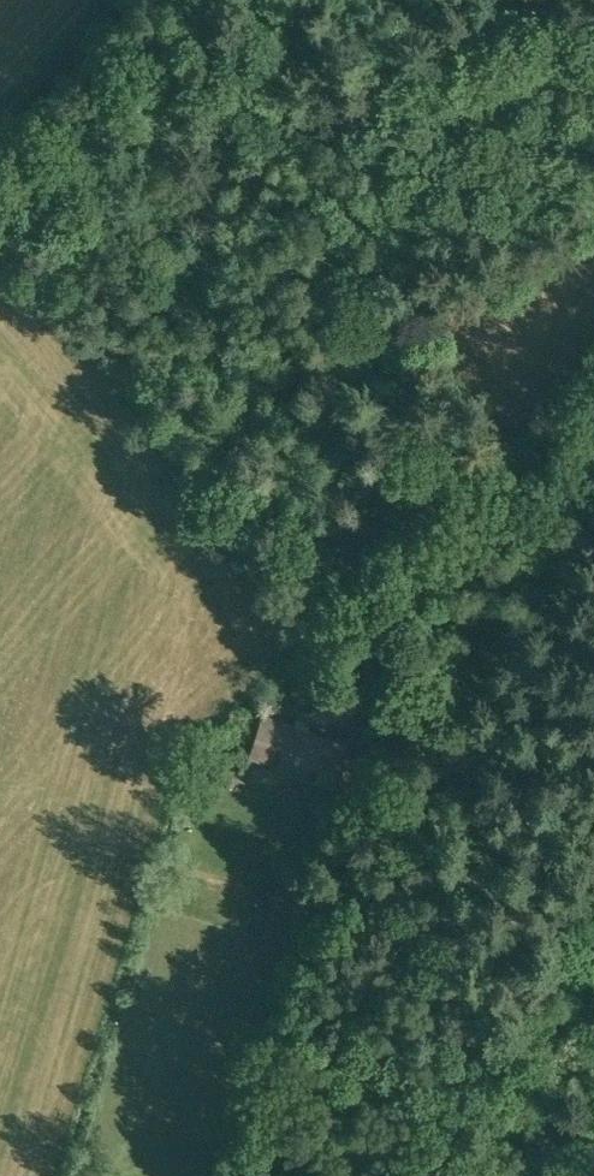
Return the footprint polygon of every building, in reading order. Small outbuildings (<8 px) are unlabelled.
[(251,755),(278,764),(277,766),(331,783),(344,743),(263,717),(251,755)]
